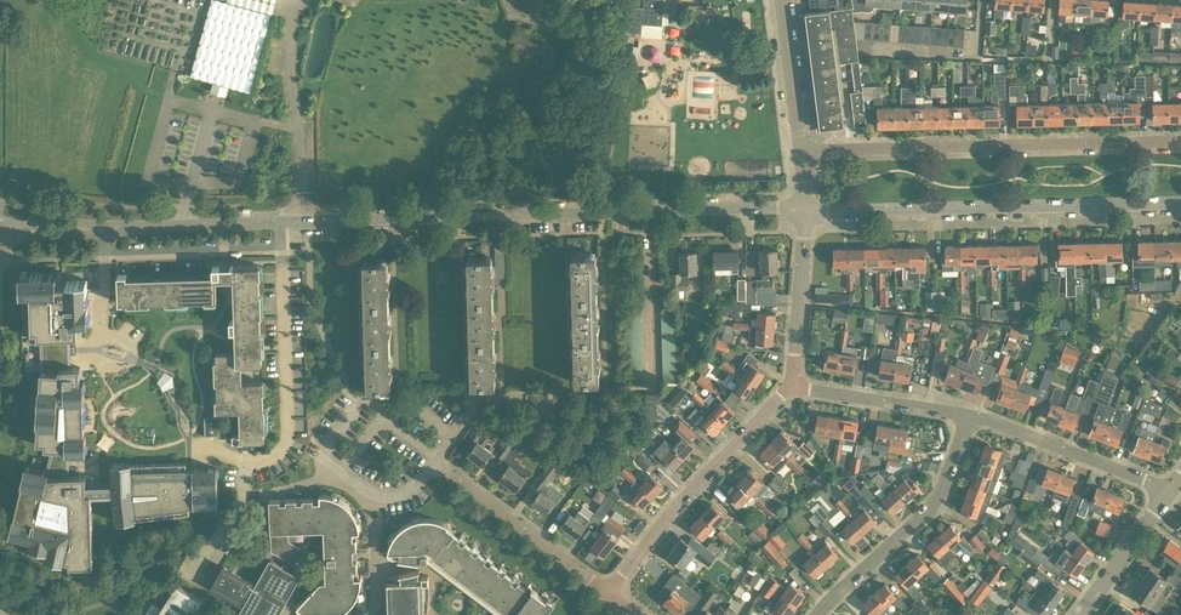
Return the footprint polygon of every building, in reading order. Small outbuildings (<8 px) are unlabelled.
[(276,0),(229,0),(227,0),(210,0),(193,75),(215,80),(213,90),(229,94),(230,86),(254,92),(276,0)] [(556,0),(527,0),(523,9),(548,19),(556,0)] [(643,7),(632,6),(626,32),(642,33),(642,23),(662,25),(664,0),(643,0),(643,7)] [(811,7),(834,4),(835,9),(852,7),(853,7),(852,0),(810,0),(811,7)] [(853,7),(854,10),(862,9),(870,9),(873,7),(873,3),(883,4),(884,0),(866,0),(863,0),(852,0),(853,7)] [(932,8),(949,9),(949,0),(932,0),(932,8)] [(949,9),(966,10),(967,0),(949,0),(949,9)] [(994,16),(1001,17),(1002,7),(1011,8),(1011,0),(995,0),(994,16)] [(1011,8),(1027,9),(1028,0),(1011,0),(1011,8)] [(1027,9),(1044,10),(1045,0),(1028,0),(1027,9)] [(1058,21),(1074,22),(1075,13),(1075,0),(1059,0),(1058,21)] [(1075,13),(1084,13),(1083,21),(1087,21),(1091,21),(1091,14),(1092,0),(1075,0),(1075,13)] [(1091,14),(1091,21),(1094,21),(1098,22),(1099,14),(1108,15),(1109,5),(1109,0),(1092,0),(1091,14)] [(1140,1),(1123,0),(1122,26),(1129,27),(1130,17),(1139,17),(1140,1)] [(1140,1),(1139,17),(1155,18),(1156,3),(1140,1)] [(1156,3),(1155,18),(1171,20),(1173,4),(1156,3)] [(1173,4),(1171,20),(1171,27),(1180,28),(1180,30),(1180,5),(1173,4)] [(853,21),(852,7),(835,9),(805,13),(820,128),(844,125),(836,63),(851,61),(855,92),(850,92),(854,124),(866,123),(864,100),(862,86),(859,60),(856,37),(853,21)] [(1023,16),(1022,26),(1030,26),(1031,17),(1023,16)] [(985,34),(995,35),(995,21),(986,20),(985,34)] [(864,38),(865,21),(853,21),(856,37),(858,38),(864,38)] [(864,38),(872,39),(873,22),(865,21),(864,38)] [(880,39),(881,23),(873,22),(872,39),(880,39)] [(889,40),(890,23),(881,23),(880,39),(889,40)] [(897,40),(899,24),(890,23),(889,40),(897,40)] [(905,41),(906,24),(899,24),(897,40),(905,41)] [(913,42),(914,25),(906,24),(905,41),(913,42)] [(921,42),(922,25),(914,25),(913,42),(921,42)] [(929,43),(930,26),(922,25),(921,42),(929,43)] [(938,43),(939,27),(930,26),(929,43),(938,43)] [(1030,35),(1030,26),(1022,26),(1021,35),(1030,35)] [(1151,26),(1150,36),(1158,36),(1159,26),(1151,26)] [(947,44),(948,27),(939,27),(938,43),(947,44)] [(955,45),(956,28),(948,27),(947,44),(955,45)] [(965,28),(956,28),(955,45),(963,45),(965,28)] [(1037,53),(1037,43),(1032,43),(1032,36),(1026,36),(1026,53),(1037,53)] [(1157,45),(1158,36),(1150,36),(1149,44),(1157,45)] [(625,44),(624,52),(637,54),(638,46),(625,44)] [(994,47),(994,55),(1007,56),(1007,47),(994,47)] [(1137,51),(1136,58),(1152,60),(1153,52),(1137,51)] [(1169,52),(1169,61),(1180,61),(1180,53),(1169,52)] [(984,125),(999,124),(999,105),(999,85),(1005,85),(1005,73),(995,73),(995,85),(991,85),(991,105),(983,105),(984,125)] [(1131,87),(1131,101),(1122,101),(1123,121),(1139,121),(1139,111),(1138,100),(1138,93),(1145,93),(1145,74),(1135,74),(1136,87),(1131,87)] [(1107,83),(1108,122),(1123,121),(1122,101),(1122,94),(1115,94),(1114,76),(1107,76),(1107,83)] [(1070,94),(1078,93),(1078,83),(1077,77),(1070,77),(1070,94)] [(1153,116),(1153,121),(1169,120),(1168,103),(1162,103),(1162,100),(1156,90),(1153,90),(1153,78),(1145,78),(1146,96),(1153,96),(1153,103),(1153,116)] [(1093,122),(1092,102),(1085,102),(1085,83),(1078,83),(1078,93),(1078,102),(1078,122),(1093,122)] [(1100,83),(1100,102),(1092,102),(1093,122),(1108,122),(1107,83),(1100,83)] [(1034,104),(1034,124),(1048,123),(1048,103),(1048,94),(1048,84),(1040,84),(1040,104),(1034,104)] [(878,108),(878,127),(895,127),(894,107),(882,107),(881,85),(862,86),(864,100),(871,100),(871,99),(874,99),(874,108),(878,108)] [(1018,124),(1034,124),(1034,104),(1028,104),(1028,94),(1027,93),(1025,93),(1025,85),(1017,85),(1009,85),(1009,95),(1017,95),(1018,124)] [(931,97),(938,96),(938,86),(930,87),(931,97)] [(894,107),(895,127),(909,126),(908,87),(901,87),(901,107),(894,107)] [(908,87),(909,126),(924,126),(924,106),(916,106),(916,87),(908,87)] [(1078,122),(1078,102),(1063,103),(1063,123),(1078,122)] [(1169,120),(1180,120),(1180,102),(1168,103),(1169,120)] [(1048,103),(1048,123),(1063,123),(1063,103),(1048,103)] [(953,106),(954,125),(969,125),(968,105),(953,106)] [(968,105),(969,125),(984,125),(983,105),(968,105)] [(924,106),(924,126),(939,126),(939,106),(924,106)] [(939,106),(939,126),(954,125),(953,106),(939,106)] [(1169,240),(1155,241),(1155,261),(1162,261),(1162,257),(1170,257),(1169,240)] [(1169,240),(1170,257),(1177,257),(1177,266),(1180,266),(1180,282),(1180,240),(1169,240)] [(1098,259),(1100,282),(1106,282),(1106,259),(1106,241),(1090,242),(1090,259),(1098,259)] [(1106,241),(1106,259),(1106,282),(1114,282),(1113,259),(1122,258),(1122,241),(1106,241)] [(1155,266),(1155,261),(1155,241),(1139,241),(1139,248),(1132,248),(1132,266),(1154,266),(1155,266)] [(1075,277),(1075,268),(1075,263),(1075,260),(1075,242),(1059,243),(1059,251),(1056,251),(1056,266),(1066,266),(1067,295),(1076,294),(1076,284),(1081,284),(1081,277),(1075,277)] [(1082,263),(1082,259),(1090,259),(1090,242),(1075,242),(1075,260),(1075,263),(1082,263)] [(1037,261),(1036,243),(1021,244),(1021,261),(1037,261)] [(975,245),(976,262),(991,262),(991,244),(975,245)] [(1007,268),(1006,244),(991,244),(991,262),(992,269),(988,269),(988,278),(995,278),(995,269),(999,269),(999,268),(1007,268)] [(1021,261),(1021,244),(1006,244),(1007,268),(1021,268),(1021,261)] [(961,245),(945,246),(945,263),(942,263),(942,270),(958,270),(958,279),(964,279),(964,271),(961,271),(961,268),(961,245)] [(976,262),(975,245),(961,245),(961,268),(967,268),(967,271),(976,271),(976,262)] [(911,246),(895,247),(895,264),(902,264),(902,287),(913,287),(913,280),(908,280),(908,271),(911,271),(911,246)] [(926,270),(925,246),(911,246),(911,271),(908,271),(908,280),(913,280),(913,287),(918,287),(918,270),(926,270)] [(850,265),(865,265),(865,247),(850,248),(850,265)] [(879,247),(865,247),(865,265),(880,264),(879,247)] [(895,247),(879,247),(880,264),(895,264),(895,247)] [(834,266),(841,265),(850,265),(850,248),(834,248),(834,266)] [(777,249),(760,250),(761,271),(762,280),(772,279),(772,271),(778,271),(777,249)] [(732,273),(738,272),(738,250),(714,251),(715,267),(717,267),(717,269),(723,269),(723,266),(732,266),(732,273)] [(696,251),(680,252),(681,273),(669,273),(669,284),(669,288),(669,290),(676,290),(676,295),(684,295),(684,289),(688,289),(688,272),(697,272),(696,251)] [(599,381),(599,377),(596,266),(596,254),(572,255),(575,382),(599,381)] [(471,385),(495,385),(493,290),(492,258),(468,258),(471,385)] [(391,388),(388,261),(363,261),(367,389),(391,388)] [(262,363),(261,335),(258,265),(213,266),(213,275),(239,275),(240,296),(238,296),(238,306),(238,314),(240,314),(241,335),(239,335),(240,352),(242,352),(242,363),(241,363),(242,364),(262,363)] [(850,272),(850,265),(841,265),(841,273),(846,273),(847,289),(854,289),(854,281),(848,281),(848,273),(850,272)] [(30,332),(30,334),(35,334),(42,334),(43,370),(41,370),(40,374),(40,387),(39,387),(37,423),(38,424),(37,441),(45,442),(44,447),(54,448),(49,470),(32,466),(25,464),(21,483),(22,483),(14,516),(13,515),(10,530),(9,534),(39,541),(39,548),(54,552),(55,560),(64,562),(64,559),(69,560),(69,565),(81,564),(93,564),(91,494),(113,493),(116,522),(136,520),(136,519),(190,512),(189,506),(218,505),(217,467),(189,468),(186,468),(186,462),(131,464),(131,463),(112,463),(112,483),(112,486),(86,487),(85,474),(67,475),(67,461),(67,452),(86,451),(86,433),(86,432),(85,432),(84,399),(85,399),(84,380),(80,380),(80,367),(69,367),(68,354),(74,354),(74,350),(73,346),(68,346),(68,333),(79,333),(79,321),(89,320),(88,301),(87,301),(87,279),(67,280),(67,281),(57,281),(57,270),(20,272),(20,291),(29,291),(30,332)] [(1060,276),(1050,275),(1049,282),(1060,283),(1060,276)] [(119,302),(217,299),(217,289),(216,279),(186,280),(186,278),(168,279),(168,280),(147,281),(147,279),(129,280),(129,282),(119,282),(118,282),(119,302)] [(737,279),(737,300),(745,300),(745,290),(746,283),(746,280),(746,279),(737,279)] [(762,280),(746,280),(746,290),(764,289),(773,289),(772,279),(762,280)] [(1140,280),(1140,288),(1155,288),(1155,279),(1140,280)] [(764,289),(755,290),(745,290),(746,303),(756,302),(756,303),(774,305),(774,289),(773,289),(764,289)] [(927,310),(937,310),(936,291),(925,291),(926,306),(927,306),(927,310)] [(815,293),(815,302),(849,303),(849,293),(815,293)] [(1020,309),(1020,300),(1007,300),(1008,309),(1020,309)] [(981,317),(992,316),(993,315),(993,303),(979,303),(980,314),(981,314),(981,317)] [(740,304),(724,305),(724,313),(731,313),(731,310),(734,310),(749,311),(749,304),(740,304)] [(1007,317),(1007,307),(994,307),(993,316),(1007,317)] [(628,308),(628,316),(641,316),(641,308),(628,308)] [(661,308),(662,316),(675,316),(675,308),(670,308),(661,308)] [(834,308),(832,321),(846,323),(848,310),(834,308)] [(758,311),(757,326),(774,328),(775,312),(758,311)] [(887,314),(877,313),(876,322),(886,323),(887,314)] [(864,329),(874,330),(875,316),(865,315),(864,329)] [(905,316),(904,322),(923,325),(923,318),(905,316)] [(1061,319),(1061,327),(1070,328),(1071,320),(1061,319)] [(944,379),(960,385),(966,369),(974,346),(977,338),(968,335),(965,345),(969,346),(964,360),(958,358),(955,365),(943,361),(947,349),(944,349),(947,332),(939,331),(940,322),(932,321),(930,333),(938,334),(934,360),(942,361),(940,368),(947,370),(944,379)] [(732,333),(733,324),(721,323),(716,338),(721,340),(721,339),(733,344),(736,335),(732,333)] [(1008,333),(1018,337),(1022,329),(1012,325),(1008,333)] [(749,329),(749,336),(756,336),(755,342),(766,343),(767,343),(773,343),(774,328),(757,326),(757,327),(750,326),(750,329),(749,329)] [(842,329),(840,337),(847,338),(849,330),(845,329),(842,329)] [(900,337),(900,338),(902,338),(902,340),(910,341),(911,332),(901,330),(900,337)] [(840,337),(839,346),(842,346),(846,347),(846,346),(847,338),(840,337)] [(730,343),(721,340),(716,338),(716,339),(717,339),(714,347),(728,352),(730,343)] [(1067,341),(1060,361),(1074,366),(1080,350),(1075,348),(1075,347),(1067,341)] [(842,352),(839,369),(854,372),(857,355),(858,347),(846,346),(846,347),(842,346),(842,352)] [(896,361),(893,378),(909,381),(909,378),(912,363),(912,361),(906,360),(906,355),(900,354),(901,347),(895,346),(895,349),(894,353),(894,355),(897,355),(896,361)] [(976,347),(974,346),(966,369),(960,385),(973,390),(974,393),(977,394),(978,389),(979,389),(983,379),(989,381),(994,370),(995,367),(994,367),(987,364),(982,375),(974,372),(978,360),(973,358),(976,347)] [(880,367),(878,376),(880,376),(893,378),(896,361),(897,355),(894,355),(894,353),(895,349),(883,347),(882,352),(880,367)] [(836,369),(839,369),(842,352),(826,350),(823,367),(836,369)] [(216,352),(218,411),(218,412),(240,411),(240,401),(238,401),(237,380),(239,380),(238,362),(236,363),(236,351),(216,352)] [(1000,351),(994,367),(995,367),(994,370),(1003,374),(1010,355),(1000,351)] [(738,368),(736,371),(756,385),(765,372),(754,365),(758,359),(748,353),(738,368)] [(727,369),(731,364),(724,359),(720,365),(727,369)] [(699,360),(694,366),(705,375),(710,368),(699,360)] [(738,368),(731,364),(727,369),(734,374),(736,371),(738,368)] [(1025,375),(1028,367),(1021,365),(1018,373),(1025,375)] [(1046,369),(1040,387),(1048,390),(1054,372),(1046,369)] [(1174,387),(1179,379),(1162,369),(1160,373),(1155,370),(1149,381),(1160,387),(1163,381),(1174,387)] [(734,374),(727,384),(747,398),(756,385),(736,371),(734,374)] [(711,392),(716,385),(702,373),(696,380),(711,392)] [(1018,373),(1016,380),(1019,381),(1022,383),(1025,375),(1018,373)] [(1016,380),(1001,375),(996,388),(999,389),(996,399),(998,399),(998,402),(1002,403),(1003,402),(1008,403),(1007,405),(1009,406),(1017,387),(1019,381),(1016,380)] [(1100,375),(1098,381),(1093,395),(1101,397),(1093,418),(1094,419),(1089,434),(1101,438),(1113,407),(1105,404),(1111,390),(1106,388),(1110,379),(1100,375)] [(1083,411),(1086,412),(1093,395),(1098,381),(1090,378),(1086,387),(1083,397),(1071,392),(1066,407),(1065,407),(1059,422),(1073,428),(1079,413),(1082,414),(1083,411)] [(264,441),(262,381),(242,382),(244,434),(233,434),(233,441),(244,441),(264,441)] [(1019,381),(1017,387),(1009,406),(1010,406),(1010,404),(1025,410),(1028,402),(1034,404),(1039,389),(1022,383),(1019,381)] [(1051,403),(1046,417),(1059,422),(1065,407),(1057,404),(1063,388),(1056,386),(1050,402),(1051,403)] [(1180,413),(1180,412),(1180,391),(1178,389),(1172,397),(1169,395),(1165,401),(1180,413)] [(735,411),(717,394),(708,403),(696,391),(694,394),(711,410),(724,423),(735,411)] [(1145,394),(1137,392),(1132,406),(1140,408),(1140,407),(1145,394)] [(646,402),(660,402),(660,393),(646,393),(646,402)] [(724,423),(711,410),(694,394),(692,397),(704,408),(700,412),(705,417),(700,422),(701,422),(696,426),(703,432),(707,428),(713,434),(724,423)] [(1159,415),(1163,405),(1149,400),(1150,397),(1145,394),(1140,407),(1146,409),(1147,404),(1156,408),(1154,413),(1159,415)] [(668,403),(673,408),(679,401),(674,396),(668,403)] [(1124,430),(1130,414),(1122,411),(1117,426),(1109,423),(1115,408),(1113,407),(1101,438),(1117,444),(1122,429),(1124,430)] [(1167,407),(1163,414),(1175,422),(1180,415),(1167,407)] [(825,433),(835,435),(838,417),(818,414),(815,431),(825,433)] [(218,435),(218,416),(205,417),(205,435),(218,435)] [(842,443),(854,445),(858,420),(838,417),(835,435),(841,435),(840,442),(842,443)] [(677,429),(667,440),(672,445),(684,457),(695,445),(691,441),(697,434),(680,418),(673,425),(677,429)] [(638,433),(643,437),(652,427),(647,423),(642,429),(638,433)] [(892,426),(877,423),(876,432),(866,430),(864,443),(874,445),(873,448),(889,451),(889,450),(890,443),(892,426)] [(908,428),(892,426),(890,443),(889,450),(889,451),(887,464),(900,466),(901,457),(896,457),(897,451),(911,453),(914,436),(907,434),(908,428)] [(1138,435),(1133,450),(1143,454),(1152,431),(1140,426),(1137,435),(1138,435)] [(468,454),(482,465),(492,452),(495,448),(491,445),(488,449),(484,445),(489,438),(483,434),(475,428),(470,435),(477,441),(468,454)] [(531,435),(524,430),(519,436),(502,458),(510,464),(499,478),(516,490),(525,478),(525,477),(530,471),(514,459),(531,435)] [(771,441),(770,442),(788,458),(788,459),(791,456),(791,455),(794,452),(793,450),(797,445),(794,442),(783,432),(781,430),(771,441)] [(1156,432),(1152,431),(1143,454),(1160,460),(1166,446),(1167,446),(1169,441),(1162,438),(1160,443),(1153,440),(1156,432)] [(497,453),(502,458),(519,436),(511,434),(497,453)] [(672,445),(667,440),(665,438),(650,453),(663,466),(667,462),(674,468),(684,457),(672,445)] [(809,457),(814,451),(804,441),(798,447),(809,457)] [(776,472),(785,463),(786,461),(788,458),(770,442),(760,453),(767,459),(765,461),(770,466),(770,467),(776,472)] [(862,455),(865,443),(857,442),(855,454),(862,455)] [(986,443),(980,457),(1003,466),(1002,465),(1005,457),(1009,459),(1010,455),(1006,454),(1007,452),(986,443)] [(647,468),(652,462),(642,453),(636,459),(647,468)] [(556,454),(541,473),(550,479),(564,460),(556,454)] [(788,459),(786,461),(792,466),(797,461),(791,456),(788,459)] [(850,471),(859,473),(862,457),(852,456),(850,471)] [(869,470),(871,458),(862,456),(860,471),(869,470)] [(975,470),(998,479),(1003,466),(980,457),(975,470)] [(1017,459),(1013,470),(1026,475),(1031,462),(1019,457),(1018,460),(1017,459)] [(797,461),(792,466),(798,472),(803,467),(797,461)] [(625,466),(620,472),(626,478),(631,472),(625,466)] [(1029,490),(1030,490),(1036,493),(1043,496),(1047,485),(1055,488),(1061,472),(1048,467),(1042,481),(1033,478),(1029,490)] [(901,482),(892,473),(891,473),(886,468),(877,469),(885,479),(906,502),(921,488),(914,481),(917,479),(910,471),(904,476),(905,478),(901,482)] [(604,477),(610,482),(617,474),(612,469),(604,477)] [(894,512),(906,502),(885,479),(877,469),(875,470),(878,473),(873,477),(883,488),(883,489),(887,494),(882,498),(883,499),(881,501),(865,484),(860,489),(865,495),(872,502),(880,511),(888,504),(894,512)] [(750,470),(739,481),(752,493),(752,494),(757,499),(759,496),(768,487),(763,482),(750,470)] [(998,479),(975,470),(970,484),(993,492),(998,479)] [(1023,483),(1026,475),(1013,470),(1016,471),(1013,479),(1023,483)] [(631,472),(626,478),(632,483),(635,481),(637,478),(631,472)] [(1074,477),(1061,472),(1055,488),(1063,491),(1061,496),(1069,499),(1071,494),(1068,493),(1074,477)] [(778,473),(772,479),(783,489),(784,488),(785,490),(790,485),(778,473)] [(640,485),(652,497),(663,486),(651,474),(640,485)] [(847,488),(856,483),(852,477),(844,482),(847,488)] [(540,491),(532,502),(539,508),(538,509),(543,513),(544,512),(546,513),(555,502),(557,503),(564,493),(545,478),(537,488),(540,491)] [(779,494),(783,489),(772,479),(768,483),(779,494)] [(634,491),(629,496),(642,508),(652,497),(640,485),(635,481),(632,483),(629,486),(634,491)] [(739,481),(729,492),(734,498),(731,501),(738,508),(741,504),(746,509),(755,501),(757,499),(752,494),(752,493),(739,481)] [(993,492),(970,484),(965,497),(988,505),(993,492)] [(615,485),(609,491),(618,499),(624,493),(615,485)] [(855,485),(850,490),(859,500),(864,495),(855,485)] [(1105,507),(1111,491),(1098,486),(1092,501),(1090,500),(1082,497),(1077,513),(1084,516),(1088,506),(1095,509),(1094,510),(1103,514),(1105,507)] [(1015,488),(1011,499),(1016,501),(1020,490),(1015,488)] [(1123,503),(1125,496),(1111,491),(1105,507),(1113,510),(1111,515),(1120,518),(1125,504),(1123,503)] [(1082,494),(1074,492),(1069,505),(1077,507),(1082,494)] [(361,579),(361,577),(357,577),(356,531),(359,531),(359,529),(359,528),(358,525),(357,521),(356,518),(355,516),(354,514),(352,510),(351,509),(349,506),(347,504),(346,503),(344,501),(343,500),(340,498),(338,497),(335,496),(332,495),(329,495),(323,494),(319,494),(319,498),(269,499),(271,537),(271,551),(304,569),(312,555),(288,541),(288,532),(323,530),(326,582),(320,582),(297,606),(298,607),(300,609),(302,611),(304,612),(307,613),(309,614),(311,614),(312,614),(334,614),(336,614),(338,614),(341,612),(343,611),(346,609),(347,608),(349,606),(351,604),(353,602),(354,601),(355,599),(356,597),(357,595),(358,593),(359,592),(359,590),(360,587),(361,584),(361,582),(361,579)] [(850,510),(848,512),(865,531),(876,521),(865,508),(872,502),(865,495),(864,495),(859,500),(858,501),(860,502),(850,510)] [(759,496),(757,499),(755,501),(761,507),(765,502),(759,496)] [(981,523),(988,505),(965,497),(961,509),(972,514),(970,518),(981,523)] [(840,509),(845,504),(840,498),(835,503),(840,509)] [(1016,501),(1011,499),(1006,512),(1017,516),(1021,503),(1016,501)] [(817,501),(810,508),(813,512),(814,513),(822,522),(831,532),(836,527),(834,525),(829,519),(828,518),(830,516),(820,505),(817,501)] [(765,502),(761,507),(767,512),(769,510),(774,515),(777,511),(772,506),(771,507),(765,502)] [(730,521),(711,504),(701,515),(714,527),(719,521),(725,526),(730,521)] [(845,504),(840,509),(845,515),(848,512),(850,510),(845,504)] [(1025,518),(1031,509),(1022,505),(1018,513),(1025,518)] [(591,517),(598,523),(607,512),(599,507),(591,517)] [(577,536),(583,528),(585,525),(589,519),(584,515),(584,514),(579,510),(574,516),(570,513),(561,524),(577,536)] [(845,515),(836,523),(842,529),(847,534),(853,541),(865,531),(848,512),(845,515)] [(1016,516),(1017,516),(1006,512),(1003,521),(1013,524),(1016,516)] [(1066,512),(1064,519),(1072,522),(1074,515),(1066,512)] [(1018,513),(1008,536),(1011,538),(1025,548),(1033,554),(1038,547),(1016,531),(1025,518),(1018,513)] [(703,538),(714,527),(701,515),(690,526),(703,538)] [(591,547),(604,556),(617,538),(625,527),(623,525),(610,516),(605,523),(608,524),(591,547)] [(411,521),(409,522),(407,523),(405,524),(403,526),(402,527),(399,529),(397,532),(396,533),(394,535),(393,538),(391,540),(390,542),(390,544),(389,547),(388,550),(388,552),(392,553),(392,558),(418,562),(418,560),(428,560),(428,551),(429,549),(435,554),(432,558),(508,614),(542,614),(544,614),(551,603),(532,588),(527,594),(524,592),(526,589),(446,528),(448,524),(446,523),(444,522),(442,521),(440,520),(437,519),(435,519),(433,518),(431,518),(429,518),(427,518),(425,518),(422,518),(420,518),(419,519),(416,519),(414,520),(411,521)] [(645,524),(640,520),(634,527),(639,531),(645,524)] [(1107,530),(1109,531),(1111,524),(1100,520),(1094,533),(1104,537),(1107,530)] [(761,522),(754,529),(765,539),(772,532),(761,522)] [(826,537),(831,532),(822,522),(814,530),(820,537),(824,534),(826,537)] [(950,524),(939,534),(950,546),(955,551),(962,545),(968,552),(974,547),(963,535),(961,536),(950,524)] [(981,528),(976,533),(986,541),(990,536),(981,528)] [(721,529),(716,534),(722,539),(725,536),(731,541),(730,542),(731,543),(733,540),(721,529)] [(759,545),(764,540),(753,530),(748,535),(759,545)] [(1077,545),(1072,553),(1085,562),(1094,551),(1081,541),(1082,540),(1068,530),(1064,535),(1077,545)] [(776,532),(769,538),(779,550),(786,543),(776,532)] [(802,543),(808,539),(802,532),(797,537),(802,543)] [(979,550),(986,545),(975,533),(969,539),(979,550)] [(955,551),(950,546),(939,534),(928,544),(938,555),(937,556),(949,569),(955,564),(948,557),(955,551)] [(722,539),(728,545),(731,543),(730,542),(731,541),(725,536),(722,539)] [(681,538),(668,555),(683,566),(693,553),(707,564),(714,554),(700,543),(695,549),(681,538)] [(786,558),(779,550),(769,538),(769,539),(760,547),(777,566),(786,558)] [(1008,542),(1022,551),(1024,548),(1025,548),(1011,538),(1008,542)] [(813,545),(808,539),(802,543),(808,550),(811,547),(813,545)] [(1169,540),(1159,552),(1167,558),(1166,559),(1180,569),(1180,568),(1180,548),(1169,540)] [(813,545),(811,547),(816,552),(827,565),(839,555),(827,542),(822,547),(817,541),(813,545)] [(710,542),(706,547),(714,554),(716,555),(720,550),(710,542)] [(1022,551),(1019,555),(1037,568),(1042,561),(1024,548),(1022,551)] [(1076,574),(1085,562),(1072,553),(1065,548),(1059,555),(1053,550),(1049,556),(1062,566),(1063,565),(1076,574)] [(811,557),(804,563),(815,576),(827,565),(816,552),(811,557)] [(918,554),(906,564),(917,576),(924,569),(936,582),(941,577),(930,564),(928,566),(918,554)] [(246,594),(250,597),(245,605),(239,614),(275,614),(298,575),(271,560),(253,590),(249,588),(252,583),(223,566),(212,586),(241,603),(246,594)] [(985,579),(994,585),(1007,566),(998,560),(985,579)] [(910,582),(917,576),(906,564),(896,573),(906,585),(905,587),(916,598),(916,599),(919,597),(921,594),(910,582)] [(759,590),(766,579),(757,573),(758,572),(749,567),(747,570),(754,574),(749,583),(759,590)] [(1164,597),(1172,585),(1177,588),(1179,585),(1180,587),(1180,576),(1172,570),(1165,579),(1150,568),(1141,580),(1164,597)] [(1035,575),(1048,585),(1043,592),(1056,602),(1065,590),(1052,580),(1053,579),(1040,569),(1035,575)] [(427,611),(428,608),(428,606),(428,603),(428,601),(429,598),(429,595),(429,592),(429,584),(428,575),(419,576),(418,571),(420,570),(392,576),(393,589),(390,589),(390,600),(393,600),(393,606),(390,606),(390,614),(426,614),(427,611)] [(784,586),(781,584),(769,575),(766,580),(764,582),(795,606),(804,594),(790,583),(787,588),(784,586)] [(948,577),(941,583),(954,596),(960,590),(948,577)] [(962,592),(966,596),(980,581),(976,577),(962,592)] [(1163,597),(1164,597),(1141,580),(1132,593),(1155,610),(1164,598),(1163,597)] [(665,582),(657,593),(665,598),(663,600),(679,612),(681,610),(687,614),(688,614),(703,595),(689,585),(684,591),(683,591),(681,594),(665,582)] [(760,590),(766,594),(776,602),(772,607),(773,608),(771,610),(777,614),(779,612),(782,614),(788,614),(795,606),(764,582),(760,590)] [(885,583),(874,593),(885,605),(892,599),(903,611),(908,606),(897,594),(896,595),(885,583)] [(202,600),(176,584),(161,607),(153,602),(144,614),(193,614),(202,600)] [(725,610),(719,605),(717,609),(718,610),(715,614),(707,608),(718,594),(710,587),(697,604),(706,610),(702,614),(721,614),(725,610)] [(977,590),(971,598),(977,603),(983,595),(977,590)] [(1040,609),(1047,614),(1056,602),(1043,592),(1038,600),(1024,590),(1016,600),(1036,614),(1040,609)] [(885,605),(874,593),(863,603),(874,614),(882,614),(878,611),(885,605)] [(912,602),(914,605),(921,613),(928,607),(919,597),(916,599),(916,598),(912,602)] [(725,610),(721,614),(735,614),(737,612),(728,605),(725,610)] [(921,613),(914,605),(908,612),(911,614),(923,614),(921,613)] [(1006,614),(1007,614),(1019,614),(1008,607),(1004,613),(1006,614)] [(1122,607),(1117,614),(1134,614),(1122,607)]
